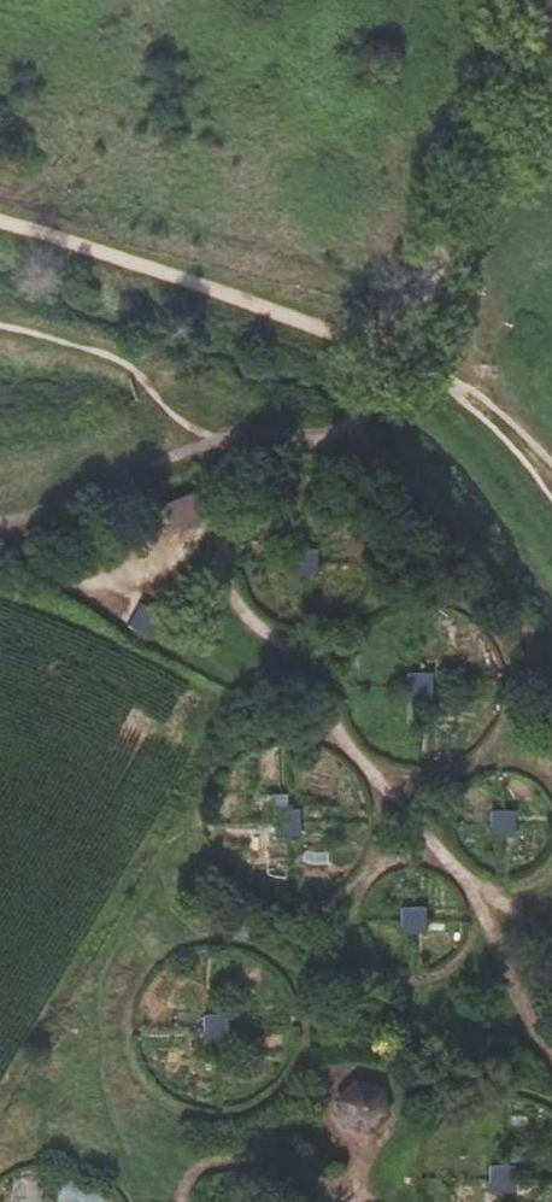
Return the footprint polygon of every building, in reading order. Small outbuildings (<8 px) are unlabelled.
[(193,494),(168,501),(175,523),(199,516),(193,494)] [(436,675),(411,675),(411,697),(435,698),(436,675)] [(301,810),(277,811),(277,836),(302,835),(301,810)] [(516,837),(516,813),(492,813),(493,837),(516,837)] [(431,908),(402,908),(403,934),(432,933),(431,908)] [(228,1017),(205,1016),(204,1041),(227,1042),(228,1017)] [(384,1086),(357,1079),(337,1100),(345,1127),(373,1134),(392,1114),(384,1086)] [(515,1163),(492,1164),(493,1191),(516,1190),(515,1163)]
